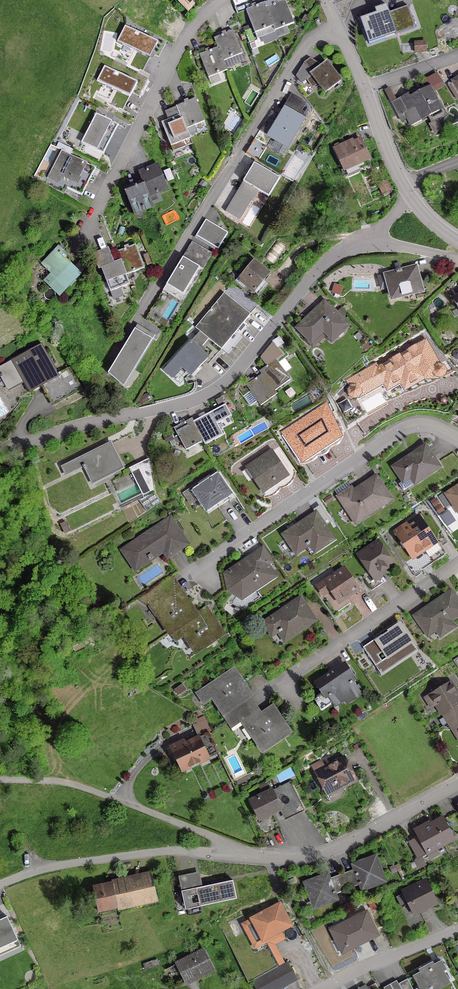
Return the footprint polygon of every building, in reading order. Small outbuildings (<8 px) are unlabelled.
[(293,24),(284,0),(265,7),(265,8),(272,26),(272,27),(274,31),(293,24)] [(272,26),(265,8),(265,7),(264,3),(245,10),(254,34),(272,27),(272,26)] [(394,34),(385,8),(376,11),(377,16),(361,21),(369,43),(394,34)] [(119,40),(149,55),(156,42),(126,26),(119,40)] [(243,61),(232,31),(213,39),(216,48),(217,48),(224,68),(225,68),(243,61)] [(217,48),(216,48),(198,55),(199,57),(194,59),(196,64),(201,62),(207,78),(226,71),(225,68),(224,68),(217,48)] [(339,81),(326,63),(310,75),(324,93),(339,81)] [(99,80),(129,94),(135,81),(105,67),(99,80)] [(448,86),(456,99),(457,97),(457,78),(453,82),(447,86),(448,86)] [(442,87),(438,80),(432,83),(435,90),(442,87)] [(408,97),(407,94),(390,103),(400,121),(406,118),(410,126),(420,121),(419,117),(425,114),(427,117),(430,116),(433,120),(443,115),(440,110),(443,109),(439,101),(436,102),(428,87),(408,97)] [(389,100),(393,98),(388,89),(384,90),(389,100)] [(175,106),(179,116),(179,115),(188,137),(188,136),(196,133),(193,126),(203,122),(194,99),(175,106)] [(303,121),(285,109),(266,138),(284,149),(303,121)] [(96,113),(81,142),(103,153),(118,124),(96,113)] [(188,137),(179,115),(179,116),(161,123),(170,147),(189,139),(188,136),(188,137)] [(440,129),(436,121),(429,125),(433,133),(440,129)] [(343,169),(368,158),(360,141),(349,145),(348,142),(333,149),(343,169)] [(89,174),(92,175),(95,169),(60,151),(51,170),(70,180),(65,189),(78,195),(89,174)] [(254,163),(225,211),(240,220),(258,190),(268,196),(279,178),(254,163)] [(166,190),(157,166),(138,174),(141,181),(142,183),(148,197),(166,190)] [(142,183),(141,181),(123,188),(133,214),(152,206),(148,197),(142,183)] [(378,187),(381,194),(389,190),(384,181),(379,183),(378,187)] [(447,190),(441,181),(435,185),(442,194),(447,190)] [(196,237),(218,250),(227,234),(205,221),(196,237)] [(168,329),(211,255),(190,243),(146,317),(168,329)] [(115,252),(119,262),(119,261),(125,276),(125,275),(143,269),(134,245),(127,248),(127,246),(123,247),(124,249),(115,252)] [(67,255),(58,247),(41,265),(52,276),(45,283),(58,296),(79,274),(63,259),(65,258),(64,257),(67,255)] [(125,276),(119,261),(119,262),(101,269),(109,292),(112,299),(120,296),(120,294),(118,289),(128,285),(125,275),(125,276)] [(263,282),(269,276),(252,262),(235,282),(242,288),(244,285),(257,296),(266,285),(263,282)] [(391,299),(420,291),(414,268),(401,271),(400,269),(395,271),(395,273),(385,276),(391,299)] [(194,328),(198,332),(207,339),(220,350),(258,305),(231,283),(194,328)] [(344,326),(323,303),(297,328),(308,340),(320,328),(330,339),(344,326)] [(125,385),(154,335),(137,325),(108,374),(125,385)] [(357,332),(355,334),(355,336),(356,338),(358,340),(360,340),(362,339),(364,337),(364,335),(363,333),(361,331),(359,331),(357,332)] [(198,351),(207,339),(198,332),(190,343),(164,370),(171,377),(181,366),(190,375),(206,358),(198,351)] [(278,338),(271,342),(276,348),(282,344),(278,338)] [(348,382),(351,387),(348,388),(347,390),(347,393),(348,395),(350,397),(352,398),(354,398),(356,398),(357,399),(383,384),(387,391),(400,383),(404,390),(408,387),(409,388),(412,386),(412,385),(423,379),(439,378),(441,377),(443,376),(444,373),(445,371),(444,368),(443,367),(441,366),(440,366),(438,365),(424,342),(415,347),(413,347),(411,347),(409,349),(408,351),(399,356),(398,356),(396,356),(394,356),(393,358),(392,360),(376,369),(374,366),(348,382)] [(53,406),(81,390),(69,367),(57,374),(41,344),(0,366),(0,378),(5,387),(20,379),(28,393),(42,386),(53,406)] [(275,360),(259,371),(276,395),(276,394),(274,391),(289,380),(275,360)] [(260,406),(276,395),(259,371),(258,372),(260,375),(245,386),(249,392),(242,397),(249,407),(256,401),(260,406)] [(191,419),(190,419),(204,444),(221,435),(215,424),(230,416),(224,405),(193,422),(191,419)] [(325,406),(283,433),(301,460),(339,435),(325,406)] [(204,444),(190,419),(173,428),(185,450),(202,441),(204,445),(204,444)] [(172,439),(169,433),(162,436),(165,442),(172,439)] [(92,483),(121,468),(109,444),(78,459),(83,470),(85,469),(92,483)] [(414,483),(438,467),(424,447),(393,467),(402,482),(409,477),(414,483)] [(253,478),(262,491),(287,475),(271,452),(249,466),(255,476),(253,478)] [(150,475),(147,459),(128,468),(135,482),(150,475)] [(217,475),(192,491),(205,512),(230,496),(217,475)] [(390,500),(375,477),(364,484),(367,487),(354,495),(350,488),(337,497),(355,523),(390,500)] [(446,495),(456,509),(457,511),(457,487),(446,495)] [(143,493),(135,497),(145,512),(159,503),(153,493),(152,488),(143,492),(143,493)] [(314,552),(332,540),(315,514),(301,523),(301,524),(298,526),(298,525),(283,535),(295,553),(309,544),(314,552)] [(418,517),(406,524),(423,550),(428,557),(438,551),(438,548),(418,517)] [(162,551),(167,557),(186,544),(169,519),(121,551),(134,570),(162,551)] [(411,558),(423,550),(406,524),(394,532),(401,542),(399,544),(403,549),(405,548),(411,558)] [(385,582),(379,572),(392,564),(377,542),(357,555),(369,573),(362,578),(371,591),(385,582)] [(273,577),(257,553),(224,575),(228,590),(237,596),(243,591),(246,595),(273,577)] [(345,597),(357,589),(343,569),(316,587),(322,595),(329,590),(338,603),(333,606),(337,612),(349,604),(345,597)] [(143,595),(148,602),(170,587),(165,580),(143,595)] [(174,594),(170,587),(148,602),(169,634),(178,627),(196,615),(195,615),(181,594),(179,596),(176,592),(174,594)] [(450,592),(414,616),(427,635),(435,629),(440,636),(453,627),(449,621),(457,614),(457,604),(450,592)] [(299,629),(313,620),(299,599),(263,623),(271,635),(277,631),(284,641),(299,630),(299,629)] [(195,615),(196,615),(178,627),(195,652),(221,634),(205,609),(195,615)] [(418,650),(400,623),(363,647),(381,674),(418,650)] [(93,645),(90,638),(71,647),(74,654),(93,645)] [(346,667),(331,677),(328,674),(314,683),(324,697),(328,697),(335,707),(343,701),(346,704),(360,695),(351,682),(354,679),(346,667)] [(222,713),(227,720),(237,713),(249,705),(245,698),(249,695),(233,670),(197,694),(204,703),(212,698),(222,713)] [(457,716),(457,713),(454,706),(457,703),(457,698),(449,683),(424,698),(429,707),(435,703),(444,718),(440,721),(443,726),(447,723),(457,716)] [(174,690),(177,695),(184,690),(181,685),(174,690)] [(249,705),(237,713),(227,720),(225,721),(230,728),(241,720),(261,750),(288,732),(272,707),(257,717),(249,705)] [(447,723),(451,729),(456,726),(457,729),(457,716),(447,723)] [(179,742),(170,747),(181,770),(217,753),(207,732),(197,738),(197,739),(185,745),(183,742),(180,744),(179,742)] [(337,787),(354,778),(344,758),(324,768),(320,761),(311,766),(324,791),(336,785),(337,787)] [(280,809),(284,819),(302,810),(289,783),(249,802),(258,819),(280,809)] [(267,788),(265,783),(258,786),(260,791),(267,788)] [(256,823),(262,836),(278,828),(272,815),(256,823)] [(413,830),(418,839),(409,844),(418,859),(426,854),(429,859),(438,854),(435,848),(453,838),(443,819),(430,826),(428,823),(423,826),(422,826),(413,830)] [(17,838),(22,851),(28,848),(23,836),(17,838)] [(360,867),(341,874),(346,889),(360,884),(362,889),(383,881),(374,858),(359,863),(360,867)] [(397,864),(393,866),(396,872),(399,876),(402,874),(397,864)] [(392,874),(396,872),(393,866),(393,865),(388,868),(392,874)] [(148,872),(150,878),(112,887),(112,885),(92,889),(97,911),(116,907),(116,905),(155,896),(150,871),(148,872)] [(341,874),(321,882),(320,878),(305,884),(314,907),(335,899),(333,894),(346,889),(341,874)] [(410,903),(415,912),(434,902),(425,883),(396,897),(401,907),(410,903)] [(213,909),(238,903),(233,885),(209,891),(213,909)] [(189,915),(213,909),(209,891),(185,897),(189,915)] [(280,903),(243,923),(256,946),(293,927),(280,903)] [(346,949),(375,935),(365,914),(331,931),(337,942),(341,940),(346,949)] [(17,941),(6,917),(0,920),(0,956),(17,949),(14,942),(17,941)] [(192,976),(194,979),(212,970),(202,951),(176,964),(184,980),(192,976)] [(428,988),(429,988),(432,988),(448,981),(442,971),(445,969),(440,961),(433,965),(432,962),(418,970),(419,972),(412,976),(418,988),(416,988),(426,988),(428,988)] [(286,984),(295,979),(287,964),(277,969),(286,984)] [(263,972),(272,988),(273,988),(285,983),(277,969),(275,965),(263,972)] [(263,972),(257,975),(250,978),(256,988),(272,988),(263,972)] [(406,979),(398,984),(401,988),(411,988),(406,979)] [(382,988),(383,988),(400,988),(395,981),(382,988)]
